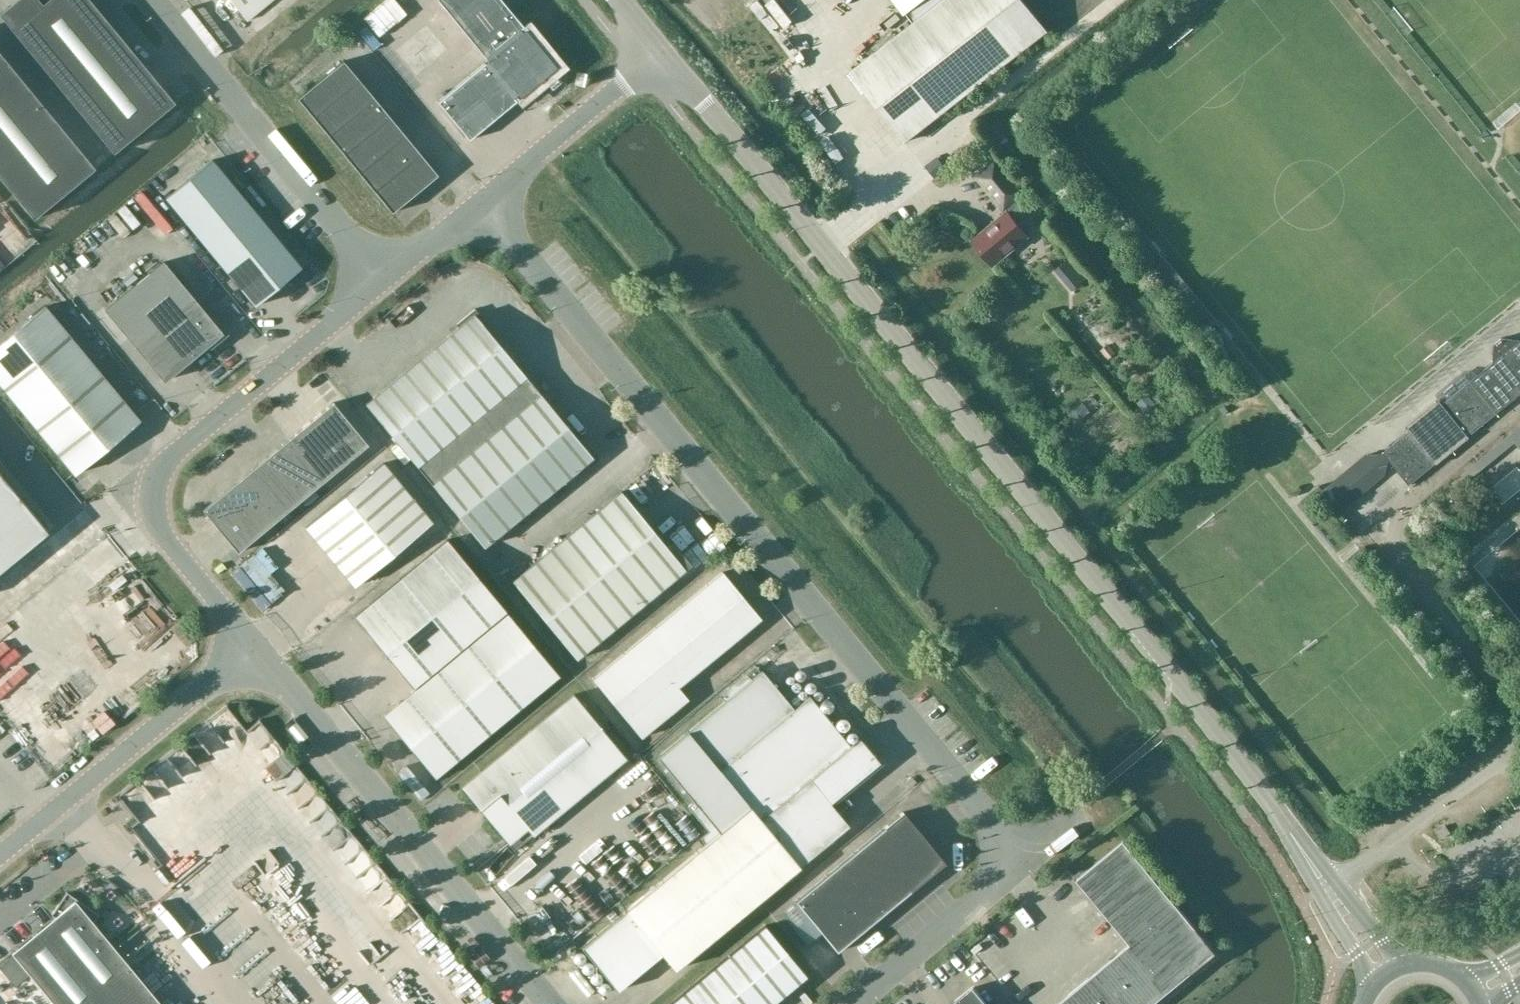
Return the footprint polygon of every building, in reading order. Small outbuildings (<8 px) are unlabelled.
[(0,13),(0,16),(113,153),(174,103),(90,0),(16,0),(0,13)] [(247,20),(272,0),(231,0),(247,20)] [(551,67),(520,29),(523,27),(501,0),(436,0),(487,61),(437,102),(469,141),(516,101),(513,98),(551,67)] [(903,15),(904,14),(912,24),(849,73),(904,143),(1047,32),(1022,0),(891,0),(903,15)] [(33,219),(95,168),(0,54),(0,178),(33,219)] [(313,116),(359,78),(344,59),(298,97),(313,116)] [(328,134),(374,96),(359,78),(313,116),(328,134)] [(344,153),(390,115),(374,96),(328,134),(344,153)] [(359,171),(405,133),(390,115),(344,153),(359,171)] [(374,189),(420,152),(405,133),(359,171),(374,189)] [(392,211),(438,174),(420,152),(374,189),(392,211)] [(937,157),(928,164),(937,176),(945,169),(937,157)] [(166,198),(255,306),(301,268),(212,160),(166,198)] [(1023,213),(1016,205),(1025,197),(993,160),(974,175),(1005,212),(971,241),(992,266),(1027,236),(1014,220),(1023,213)] [(163,260),(106,308),(164,379),(222,332),(163,260)] [(0,342),(0,385),(73,473),(138,419),(43,306),(0,342)] [(527,378),(524,375),(486,328),(489,326),(473,307),(455,322),(457,326),(364,403),(418,467),(527,378)] [(1519,393),(1519,340),(1502,337),(1495,343),(1493,361),(1443,403),(1439,399),(1407,426),(1410,430),(1382,452),(1410,484),(1436,462),(1437,464),(1469,436),(1496,413),(1519,393)] [(579,441),(540,394),(527,378),(418,467),(432,483),(483,546),(577,469),(579,472),(598,457),(582,438),(579,441)] [(1146,413),(1155,404),(1147,394),(1137,402),(1146,413)] [(323,480),(367,443),(333,401),(288,438),(323,480)] [(1457,479),(1461,484),(1467,478),(1502,449),(1504,452),(1515,442),(1519,448),(1519,427),(1457,479)] [(301,498),(323,480),(288,438),(266,456),(301,498)] [(1384,472),(1369,454),(1324,492),(1338,510),(1384,472)] [(279,516),(301,498),(266,456),(244,474),(261,495),(279,516)] [(383,462),(304,528),(353,587),(432,522),(383,462)] [(47,531),(0,474),(0,570),(47,531)] [(220,529),(261,495),(244,474),(202,508),(220,529)] [(666,545),(620,489),(511,579),(575,657),(665,583),(666,583),(690,563),(672,540),(666,545)] [(237,551),(279,516),(261,495),(220,529),(237,551)] [(448,541),(355,617),(414,689),(506,613),(448,541)] [(262,550),(227,581),(249,606),(284,575),(262,550)] [(677,685),(760,616),(721,570),(592,677),(641,736),(687,697),(677,685)] [(506,613),(414,689),(383,715),(434,777),(558,675),(506,613)] [(708,832),(700,839),(705,845),(580,947),(616,991),(661,954),(674,969),(848,826),(829,803),(878,762),(858,737),(849,745),(809,696),(793,709),(761,670),(750,679),(745,673),(718,695),(724,701),(656,757),(693,802),(687,807),(708,832)] [(513,850),(626,757),(573,693),(460,786),(513,850)] [(649,804),(660,791),(646,778),(634,791),(649,804)] [(670,840),(686,826),(668,805),(652,819),(670,840)] [(794,900),(780,912),(807,943),(820,932),(836,951),(944,863),(902,812),(794,900)] [(1438,831),(1442,837),(1449,831),(1445,825),(1438,831)] [(1097,896),(1145,857),(1127,835),(1079,874),(1097,896)] [(533,875),(555,854),(548,846),(526,867),(533,875)] [(1218,948),(1162,879),(1145,857),(1097,896),(1133,940),(1171,986),(1218,948)] [(11,952),(55,1003),(161,1003),(93,921),(98,913),(66,891),(51,913),(55,916),(11,952)] [(805,975),(763,925),(667,1003),(770,1003),(805,975)] [(1149,1003),(1171,986),(1133,940),(1111,957),(1149,1003)] [(1149,1003),(1111,957),(1089,975),(1113,1003),(1149,1003)] [(1089,975),(1067,992),(1077,1003),(1113,1003),(1089,975)] [(973,987),(952,1003),(987,1003),(973,987)] [(1067,992),(1053,1003),(1077,1003),(1067,992)]
